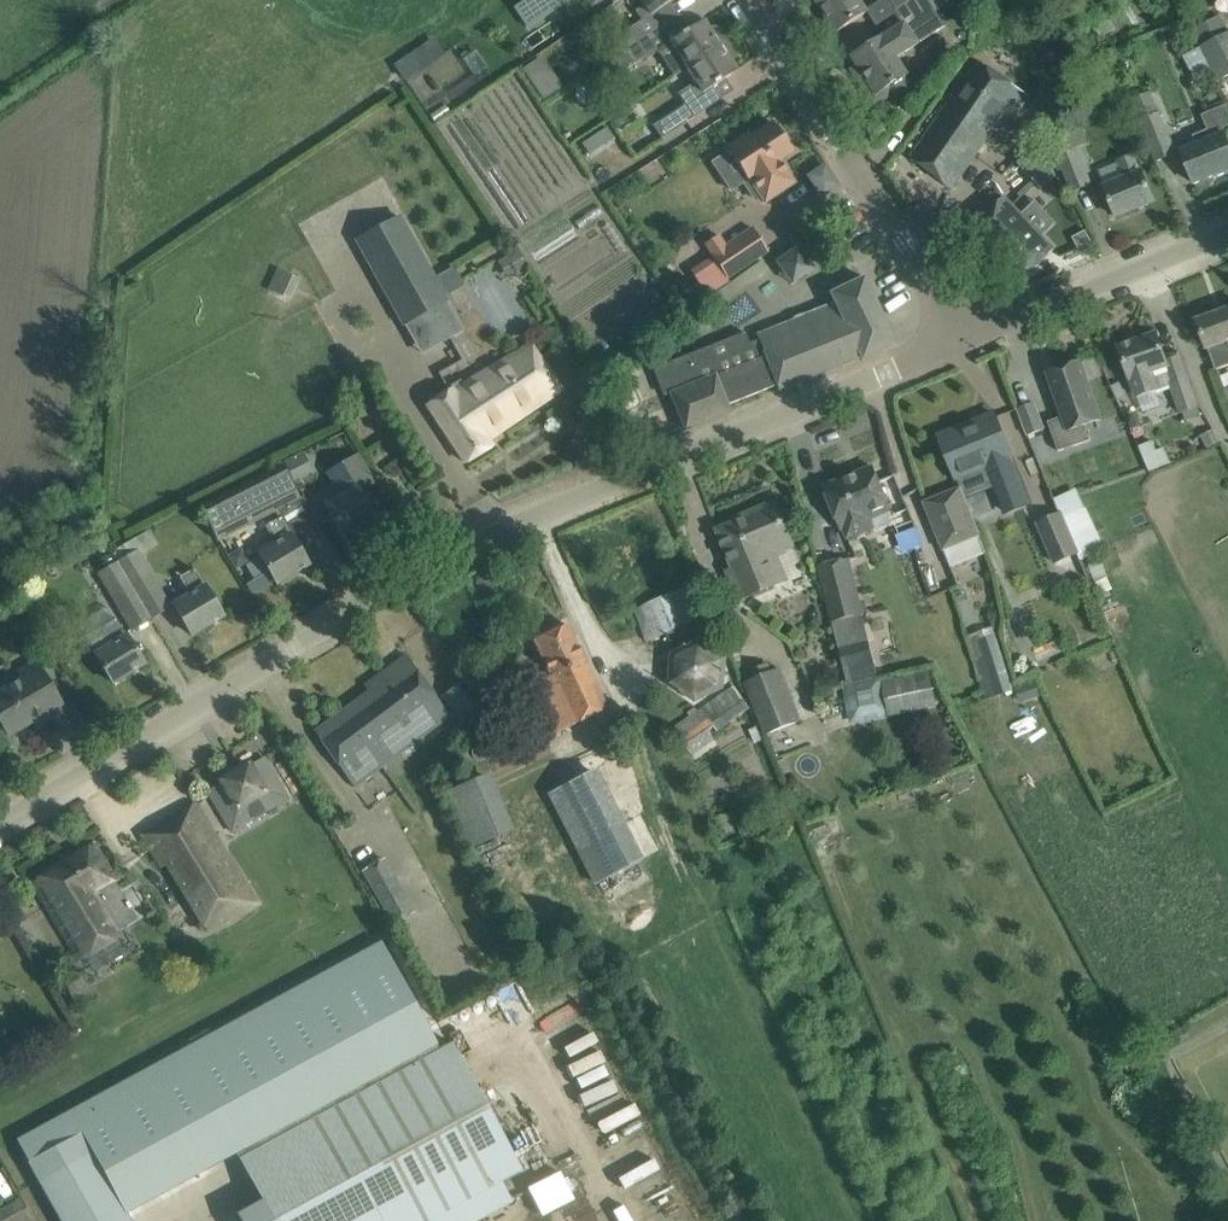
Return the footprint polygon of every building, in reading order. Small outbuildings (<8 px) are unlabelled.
[(645,7),(636,12),(643,22),(630,30),(631,32),(603,51),(610,62),(639,43),(661,29),(651,15),(673,0),(641,0),(645,7)] [(858,18),(868,12),(860,0),(818,0),(838,31),(858,18)] [(933,6),(929,0),(915,0),(897,12),(905,25),(855,57),(866,75),(861,85),(875,107),(891,96),(898,107),(924,91),(921,86),(926,82),(917,67),(907,74),(897,58),(946,26),(933,6)] [(897,12),(915,0),(889,0),(897,12)] [(1221,15),(1192,29),(1203,48),(1220,81),(1227,77),(1227,29),(1221,15)] [(670,43),(657,52),(674,77),(686,68),(727,41),(726,39),(725,40),(717,28),(714,27),(711,29),(705,19),(685,33),(670,43)] [(681,107),(653,125),(662,139),(696,116),(692,111),(710,100),(705,92),(725,79),(739,69),(732,60),(735,58),(735,55),(727,43),(728,42),(727,41),(686,68),(697,84),(679,95),(685,104),(681,107)] [(648,55),(639,43),(610,62),(619,74),(648,55)] [(425,48),(397,66),(405,79),(433,61),(425,48)] [(1008,121),(1013,125),(1030,99),(977,62),(911,157),(952,191),(1008,121)] [(546,72),(531,82),(544,101),(559,90),(546,72)] [(1176,154),(1152,100),(1134,108),(1158,162),(1176,154)] [(1198,145),(1181,151),(1195,184),(1218,174),(1219,176),(1227,172),(1227,143),(1224,134),(1227,133),(1225,127),(1227,125),(1227,106),(1227,104),(1203,114),(1209,128),(1194,135),(1198,145)] [(628,123),(622,112),(610,119),(616,129),(628,123)] [(749,132),(727,147),(748,180),(750,179),(765,202),(794,183),(780,160),(793,152),(773,122),(752,136),(749,132)] [(607,126),(582,143),(590,156),(615,139),(607,126)] [(1075,150),(1089,144),(1083,129),(1053,142),(1074,192),(1090,186),(1075,150)] [(1040,144),(1018,163),(1042,190),(1057,176),(1040,144)] [(1117,217),(1154,202),(1142,172),(1141,172),(1133,155),(1118,161),(1125,179),(1104,187),(1117,217)] [(837,185),(824,166),(810,176),(822,195),(837,185)] [(1055,250),(1005,197),(966,234),(1016,287),(1055,250)] [(398,217),(356,240),(404,324),(431,309),(448,338),(462,331),(445,301),(446,301),(398,217)] [(720,233),(704,244),(728,279),(769,251),(752,227),(727,244),(720,233)] [(1073,238),(1079,249),(1093,244),(1086,230),(1073,238)] [(797,245),(775,261),(791,284),(814,267),(797,245)] [(518,251),(505,258),(514,275),(527,267),(518,251)] [(278,268),(268,289),(283,296),(292,275),(278,268)] [(864,277),(862,278),(842,288),(830,293),(835,302),(796,319),(756,335),(761,346),(752,350),(745,332),(652,369),(659,387),(667,384),(685,430),(730,412),(727,405),(777,385),(779,391),(861,358),(862,360),(896,344),(864,277)] [(1197,321),(1205,343),(1208,349),(1216,371),(1227,366),(1227,309),(1197,321)] [(1198,407),(1179,352),(1165,357),(1157,335),(1120,348),(1128,370),(1130,379),(1131,379),(1137,397),(1153,392),(1154,394),(1172,388),(1181,413),(1183,412),(1185,419),(1198,415),(1195,408),(1198,407)] [(488,439),(538,405),(561,388),(533,342),(456,391),(455,389),(430,404),(466,463),(492,446),(488,439)] [(1080,362),(1048,373),(1064,417),(1049,422),(1059,452),(1091,441),(1086,426),(1101,420),(1080,362)] [(1120,383),(1112,387),(1119,402),(1127,398),(1120,383)] [(1035,402),(1019,408),(1029,436),(1045,430),(1035,402)] [(1002,514),(1030,503),(994,414),(974,422),(975,427),(941,440),(957,479),(984,468),(1002,514)] [(1215,430),(1202,436),(1209,449),(1221,444),(1215,430)] [(1153,440),(1139,445),(1145,460),(1159,455),(1153,440)] [(293,481),(312,470),(302,452),(284,463),(293,481)] [(374,483),(361,462),(357,456),(329,473),(342,496),(326,506),(350,547),(369,536),(365,530),(378,523),(359,491),(374,483)] [(216,538),(242,524),(298,495),(281,464),(200,507),(216,538)] [(876,527),(873,518),(891,510),(874,468),(824,487),(842,530),(843,529),(847,539),(876,527)] [(961,489),(925,503),(951,568),(987,553),(961,489)] [(1077,489),(1055,499),(1060,513),(1078,554),(1081,561),(1106,549),(1086,510),(1077,489)] [(276,544),(259,554),(269,571),(277,584),(309,564),(292,537),(318,521),(303,496),(300,499),(298,495),(273,508),(278,518),(265,526),(276,544)] [(729,572),(739,595),(740,599),(786,580),(772,548),(790,541),(785,529),(776,507),(719,531),(735,571),(729,572)] [(1078,554),(1060,513),(1037,523),(1054,564),(1078,554)] [(118,560),(117,561),(151,618),(170,607),(140,558),(160,546),(149,529),(113,551),(118,560)] [(248,562),(243,553),(236,551),(228,556),(235,569),(248,562)] [(850,558),(818,566),(832,624),(864,616),(850,558)] [(1109,578),(1103,560),(1089,566),(1095,583),(1091,584),(1097,598),(1113,590),(1108,578),(1109,578)] [(117,561),(101,571),(135,628),(151,618),(117,561)] [(174,605),(179,614),(191,635),(223,616),(211,595),(205,586),(194,569),(180,578),(190,595),(174,605)] [(269,571),(247,584),(255,597),(277,584),(269,571)] [(688,588),(635,610),(647,640),(700,617),(688,588)] [(144,663),(131,643),(127,636),(116,618),(85,637),(100,662),(112,682),(144,663)] [(530,686),(540,708),(552,734),(607,709),(578,647),(568,625),(535,640),(551,676),(530,686)] [(1013,682),(998,632),(975,639),(986,671),(979,673),(984,692),(1013,682)] [(734,684),(726,690),(729,658),(702,639),(672,652),(669,685),(696,705),(721,694),(678,726),(692,754),(751,708),(734,684)] [(870,640),(838,648),(847,685),(880,678),(870,640)] [(450,715),(421,676),(406,656),(366,686),(370,691),(316,732),(330,751),(355,786),(450,715)] [(780,667),(745,683),(766,735),(802,721),(780,667)] [(9,735),(42,715),(47,722),(65,710),(53,690),(40,668),(0,693),(0,721),(9,735)] [(1037,677),(1016,685),(1023,703),(1043,695),(1037,677)] [(463,722),(489,703),(469,678),(444,697),(463,722)] [(847,685),(846,685),(849,701),(841,703),(844,719),(886,711),(880,679),(847,685)] [(264,757),(208,791),(232,831),(233,831),(235,834),(247,827),(245,823),(275,805),(277,808),(289,801),(287,798),(288,798),(264,757)] [(644,858),(625,824),(597,767),(548,793),(578,850),(595,883),(644,858)] [(470,849),(514,829),(490,771),(446,791),(470,849)] [(158,826),(143,835),(162,866),(167,863),(208,931),(255,902),(195,804),(177,815),(179,822),(163,831),(158,826)] [(96,844),(31,883),(78,961),(88,955),(89,957),(116,942),(115,941),(123,936),(99,894),(118,883),(116,879),(117,879),(96,844)] [(375,892),(393,924),(414,912),(396,880),(375,892)] [(79,968),(61,979),(77,1004),(94,993),(79,968)] [(240,1156),(444,1046),(403,972),(171,1097),(207,1163),(235,1148),(240,1156)] [(130,1162),(189,1130),(131,1024),(72,1056),(130,1162)] [(236,1213),(241,1220),(477,1220),(513,1201),(502,1181),(522,1169),(453,1042),(409,1065),(388,1077),(359,1092),(312,1118),(240,1156),(263,1199),(236,1213)] [(6,1220),(34,1220),(28,1209),(6,1220)]
